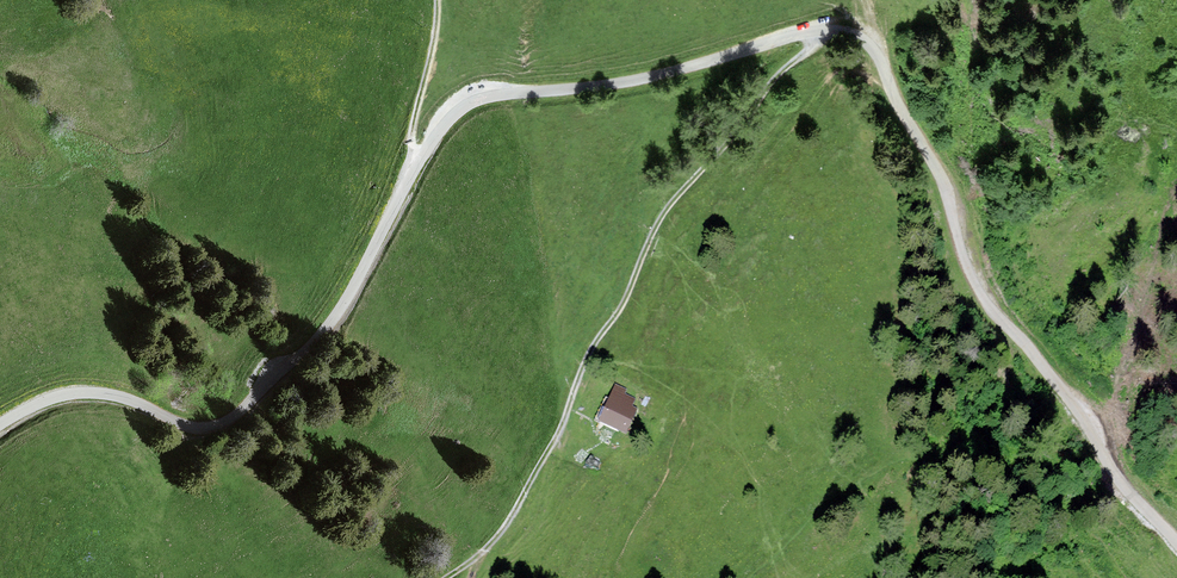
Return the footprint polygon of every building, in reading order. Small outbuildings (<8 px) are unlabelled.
[(625,391),(616,387),(601,419),(627,430),(635,411),(629,408),(632,399),(623,395),(625,391)]
